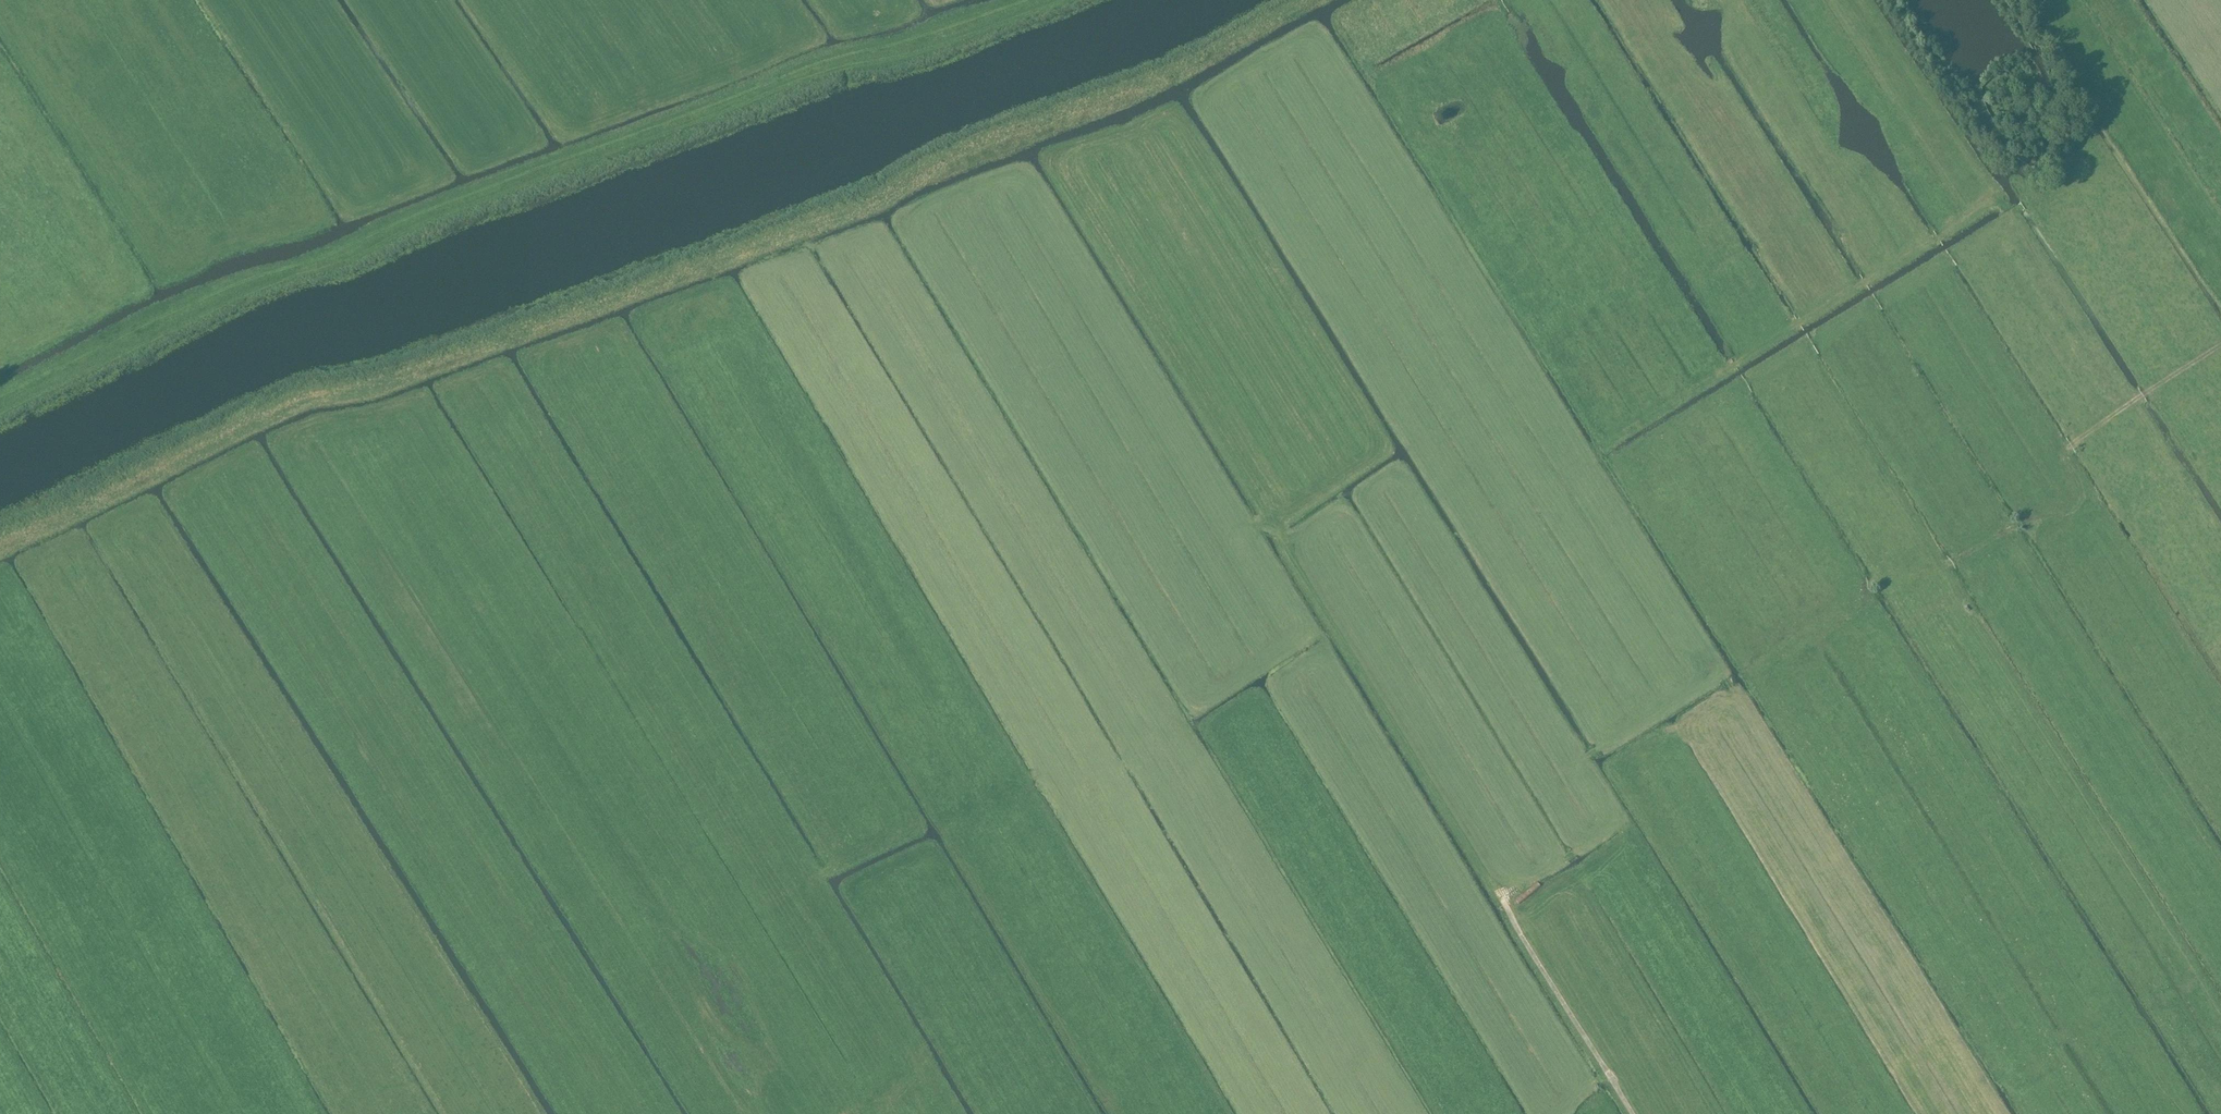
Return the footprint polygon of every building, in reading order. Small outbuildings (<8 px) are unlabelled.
[(2070,103),(2061,108),(2071,125),(2080,120),(2070,103)]
